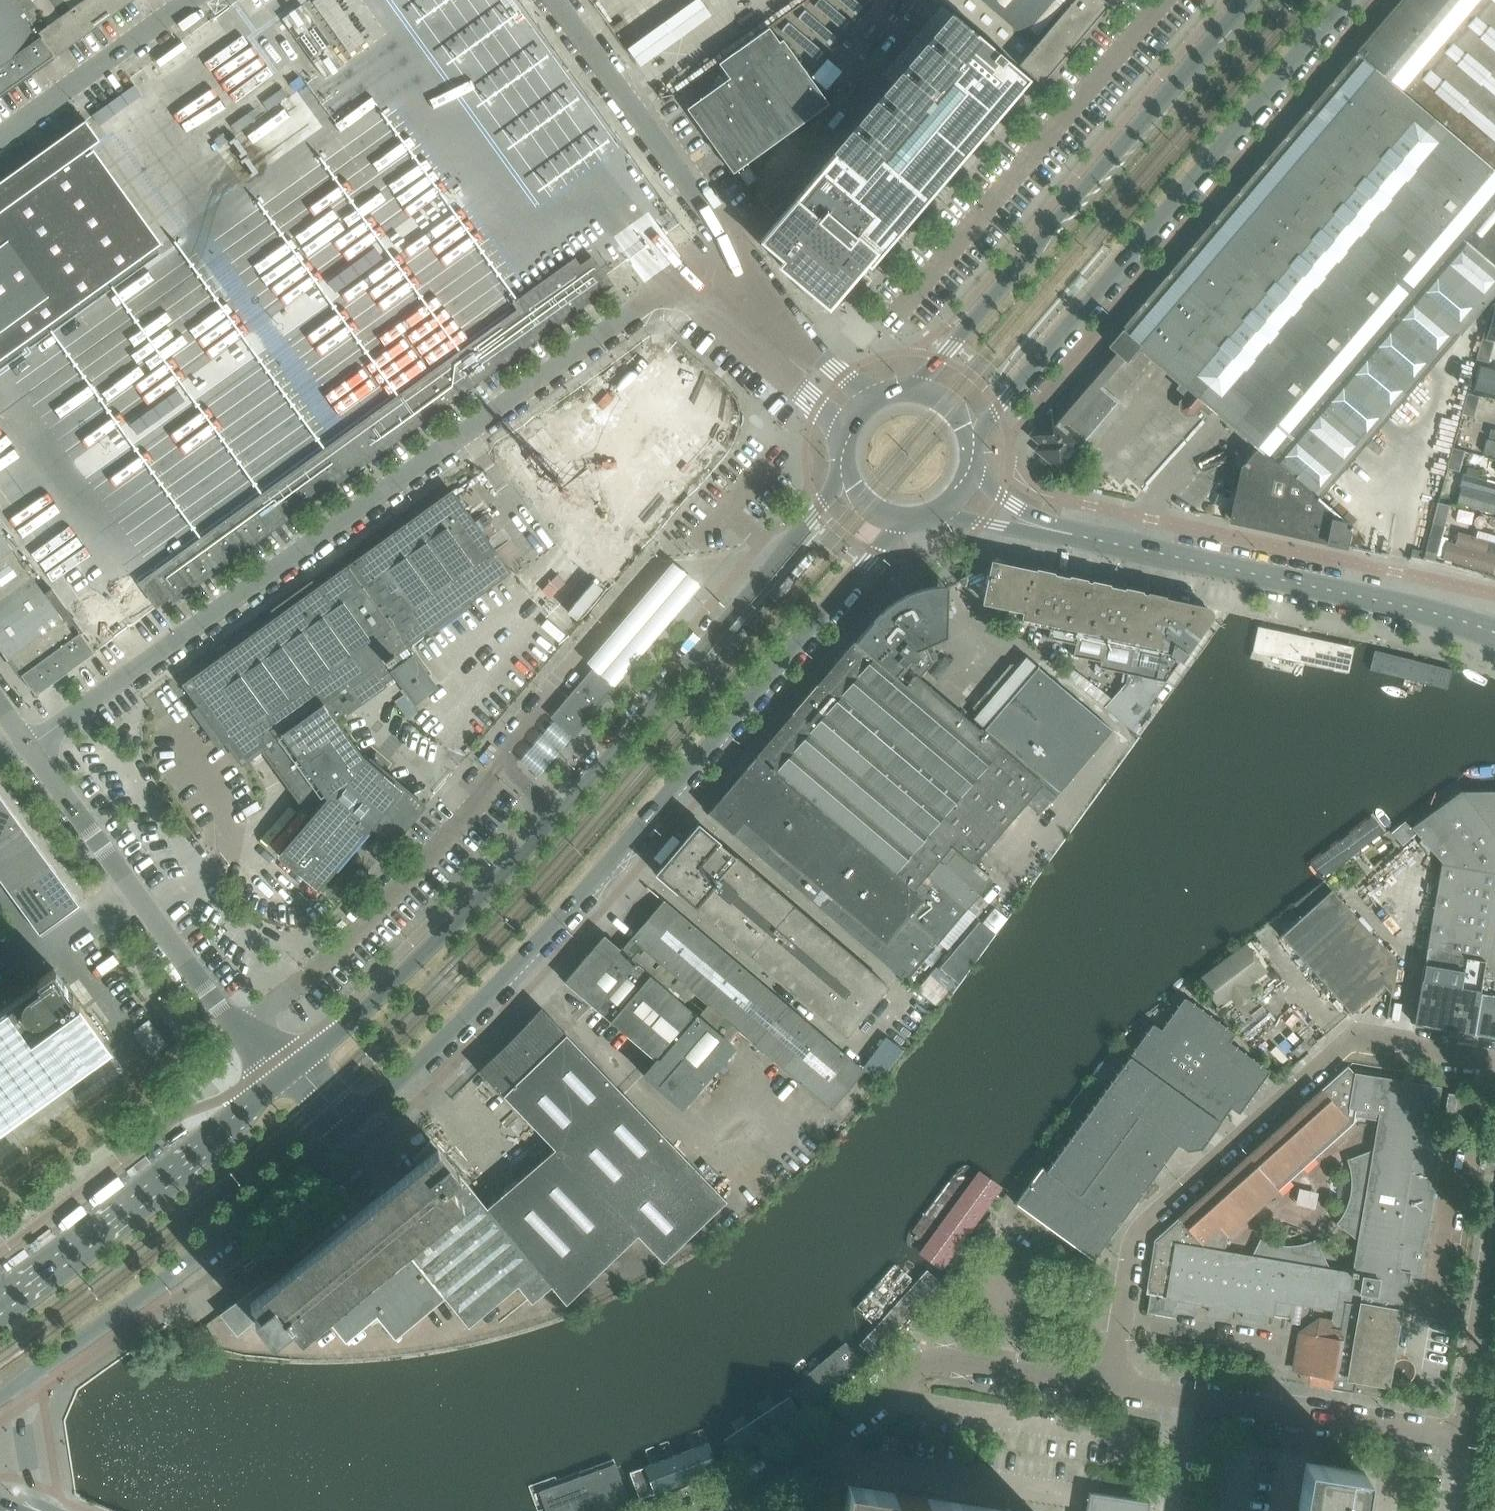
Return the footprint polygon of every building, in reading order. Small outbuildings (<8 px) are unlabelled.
[(55,55),(15,0),(0,0),(0,95),(55,55)] [(55,55),(131,0),(15,0),(55,55)] [(1112,0),(922,0),(911,13),(912,14),(913,13),(922,21),(919,24),(935,37),(953,15),(955,16),(957,13),(1007,55),(1041,84),(1077,42),(1091,26),(1090,26),(1091,25),(1112,0)] [(1354,57),(1356,59),(1335,82),(1334,80),(1332,82),(1331,84),(1333,86),(1312,109),(1310,108),(1307,112),(1309,113),(1289,136),(1287,135),(1284,139),(1285,141),(1265,164),(1264,163),(1261,166),(1261,167),(1241,191),(1240,191),(1238,192),(1237,194),(1238,195),(1218,219),(1216,218),(1215,220),(1214,221),(1214,222),(1194,246),(1193,246),(1192,247),(1191,249),(1191,250),(1171,274),(1169,273),(1168,275),(1167,276),(1167,277),(1148,301),(1146,301),(1145,302),(1144,303),(1144,305),(1137,313),(1120,333),(1136,346),(1144,353),(1146,354),(1167,371),(1179,381),(1180,384),(1190,393),(1185,398),(1181,403),(1182,409),(1186,414),(1193,413),(1197,407),(1202,403),(1212,411),(1214,412),(1248,441),(1250,444),(1240,457),(1247,462),(1246,463),(1244,465),(1242,468),(1232,514),(1232,520),(1321,540),(1327,541),(1327,542),(1345,546),(1349,529),(1353,527),(1318,498),(1459,333),(1461,331),(1494,291),(1494,0),(1402,0),(1354,57)] [(869,266),(1019,91),(1029,79),(1004,57),(955,16),(953,15),(935,37),(761,240),(783,260),(779,265),(803,285),(828,306),(835,297),(847,283),(865,263),(869,266)] [(829,104),(782,40),(779,42),(768,27),(733,53),(719,63),(730,78),(687,109),(733,173),(829,104)] [(154,254),(82,154),(84,152),(100,141),(89,125),(88,123),(85,120),(0,182),(0,365),(154,254)] [(748,167),(739,174),(747,186),(757,179),(748,167)] [(234,557),(319,496),(354,471),(351,466),(360,460),(364,464),(451,401),(469,388),(533,342),(612,285),(605,276),(599,268),(592,258),(582,265),(580,267),(577,263),(575,260),(574,260),(558,272),(555,274),(516,302),(513,299),(513,300),(512,300),(519,310),(139,583),(143,588),(156,578),(170,597),(173,601),(234,557)] [(1125,358),(1136,346),(1120,333),(1085,375),(1099,387),(1124,357),(1125,358)] [(653,334),(490,446),(524,492),(530,489),(580,552),(577,557),(613,586),(734,444),(698,414),(697,415),(669,389),(683,378),(653,334)] [(1488,363),(1494,342),(1482,339),(1476,359),(1488,363)] [(1118,403),(1099,387),(1085,375),(1062,402),(1094,430),(1118,403)] [(1474,417),(1479,397),(1467,393),(1461,414),(1474,417)] [(1094,430),(1062,402),(1053,413),(1085,441),(1094,430)] [(1060,470),(1085,441),(1053,413),(1052,414),(1051,412),(1031,436),(1042,445),(1037,451),(1060,470)] [(1486,439),(1482,453),(1494,456),(1494,441),(1486,439)] [(1459,471),(1464,451),(1452,448),(1447,468),(1459,471)] [(1457,501),(1494,512),(1494,479),(1466,471),(1457,501)] [(406,646),(509,572),(452,492),(376,547),(307,596),(324,620),(340,608),(362,637),(354,643),(374,669),(386,684),(396,677),(414,702),(436,687),(406,646)] [(1437,555),(1444,526),(1450,505),(1437,502),(1424,551),(1422,559),(1424,558),(1435,561),(1437,555)] [(1445,559),(1492,572),(1494,560),(1494,543),(1452,531),(1445,559)] [(0,534),(0,648),(20,676),(22,675),(36,695),(50,685),(94,653),(81,633),(82,632),(78,626),(80,625),(74,617),(72,618),(52,589),(44,595),(0,534)] [(1422,559),(1424,551),(1412,549),(1411,556),(1422,559)] [(673,560),(586,661),(613,685),(701,584),(673,560)] [(1022,623),(1033,572),(996,563),(957,581),(1001,619),(1022,623)] [(1074,654),(1089,584),(1033,572),(1022,623),(1045,628),(1043,638),(1048,640),(1048,639),(1071,643),(1068,653),(1074,654)] [(170,597),(156,578),(143,588),(143,589),(156,607),(170,597)] [(1125,683),(1145,595),(1089,584),(1074,654),(1073,656),(1096,661),(1094,671),(1100,672),(1100,668),(1123,673),(1121,683),(1125,683)] [(981,861),(1052,777),(1081,801),(1124,741),(1036,669),(982,732),(919,679),(932,663),(925,646),(945,637),(946,637),(948,586),(936,586),(924,588),(912,592),(901,597),(891,604),(882,612),(876,618),(855,642),(708,813),(905,981),(905,980),(907,982),(998,875),(981,861)] [(1137,720),(1211,620),(1211,617),(1211,614),(1210,611),(1207,609),(1145,595),(1125,683),(1125,685),(1113,699),(1101,689),(1100,690),(1066,664),(1061,670),(1136,735),(1143,726),(1137,720)] [(425,806),(385,772),(370,759),(368,761),(368,762),(362,757),(335,720),(346,713),(334,697),(374,669),(354,643),(362,637),(340,608),(324,620),(307,596),(184,685),(199,706),(227,743),(242,764),(262,750),(304,808),(305,808),(306,807),(315,815),(279,856),(317,889),(371,826),(392,844),(425,806)] [(1348,675),(1354,648),(1259,628),(1251,662),(1263,665),(1261,671),(1302,680),(1304,667),(1348,675)] [(1373,652),(1368,675),(1445,693),(1451,670),(1373,652)] [(596,710),(620,681),(600,663),(575,692),(553,717),(574,735),(596,710)] [(414,715),(408,707),(411,705),(404,696),(395,702),(404,713),(409,719),(414,715)] [(1467,760),(1468,777),(1494,775),(1494,758),(1467,760)] [(1461,793),(1494,835),(1494,789),(1461,793)] [(1494,913),(1494,835),(1461,793),(1415,832),(1443,865),(1415,1019),(1414,1024),(1473,1034),(1494,913)] [(0,796),(0,845),(23,828),(0,796)] [(1370,816),(1305,865),(1317,880),(1382,831),(1370,816)] [(888,987),(699,826),(698,825),(698,826),(656,874),(846,1036),(888,987)] [(23,828),(0,845),(0,881),(11,896),(51,866),(23,828)] [(79,905),(51,866),(11,896),(39,934),(79,905)] [(1398,962),(1344,902),(1332,889),(1331,889),(1324,881),(1321,884),(1305,899),(1313,907),(1281,936),(1351,1014),(1383,985),(1391,994),(1398,962)] [(863,1071),(664,902),(640,929),(621,951),(728,1041),(737,1030),(831,1110),(863,1071)] [(1473,1034),(1494,1037),(1494,913),(1473,1034)] [(1263,947),(1253,935),(1247,940),(1196,979),(1212,1000),(1220,994),(1223,992),(1216,982),(1230,972),(1263,947)] [(728,1041),(621,951),(604,936),(565,982),(592,1005),(655,1060),(643,1075),(683,1108),(735,1047),(728,1041)] [(91,1061),(94,1059),(95,1060),(112,1049),(54,969),(38,980),(40,984),(31,990),(24,996),(13,983),(0,989),(8,1006),(0,1012),(0,1127),(91,1061)] [(1201,1148),(1231,1107),(1239,1114),(1269,1072),(1228,1042),(1235,1034),(1213,1018),(1211,1016),(1213,1013),(1204,1007),(1202,1009),(1194,1003),(1204,996),(1196,987),(1191,982),(1175,994),(1181,1003),(1161,1031),(1153,1025),(1047,1171),(1042,1167),(1018,1199),(1015,1204),(1016,1205),(1017,1203),(1046,1224),(1044,1227),(1050,1231),(1052,1228),(1093,1258),(1092,1260),(1093,1261),(1178,1144),(1187,1151),(1201,1148)] [(145,999),(139,991),(136,993),(142,1002),(145,999)] [(727,1201),(586,1055),(541,1009),(529,1022),(516,1035),(505,1047),(479,1072),(554,1149),(514,1185),(487,1208),(551,1286),(566,1304),(643,1241),(663,1262),(727,1201)] [(1193,1310),(1194,1302),(1210,1305),(1209,1313),(1227,1316),(1228,1308),(1244,1311),(1243,1319),(1261,1322),(1262,1314),(1290,1318),(1293,1302),(1333,1309),(1330,1328),(1317,1326),(1306,1334),(1299,1374),(1307,1385),(1379,1397),(1381,1384),(1387,1385),(1388,1379),(1390,1379),(1390,1378),(1389,1377),(1390,1367),(1392,1367),(1392,1366),(1391,1365),(1392,1355),(1394,1355),(1394,1354),(1393,1354),(1394,1343),(1396,1344),(1396,1342),(1395,1342),(1396,1331),(1398,1332),(1398,1330),(1397,1330),(1398,1320),(1400,1320),(1400,1318),(1398,1318),(1399,1312),(1408,1313),(1409,1302),(1401,1301),(1403,1292),(1405,1292),(1408,1274),(1419,1276),(1433,1191),(1443,1132),(1432,1130),(1439,1089),(1356,1075),(1347,1066),(1154,1240),(1146,1294),(1150,1295),(1147,1313),(1174,1318),(1174,1316),(1175,1307),(1193,1310)] [(551,1286),(487,1208),(430,1139),(429,1140),(432,1144),(429,1146),(427,1145),(425,1146),(423,1147),(422,1150),(423,1151),(414,1159),(413,1158),(412,1159),(418,1165),(407,1174),(289,1272),(270,1287),(266,1280),(223,1312),(219,1314),(237,1336),(256,1320),(273,1341),(292,1327),(301,1338),(308,1333),(315,1341),(333,1326),(345,1341),(376,1315),(390,1332),(395,1338),(444,1297),(468,1327),(518,1286),(531,1303),(551,1286)] [(917,1253),(943,1273),(1003,1190),(980,1172),(917,1253)] [(873,1357),(939,1285),(924,1271),(915,1282),(896,1264),(855,1309),(874,1327),(858,1344),(873,1357)] [(811,1414),(865,1367),(848,1347),(838,1356),(828,1345),(795,1375),(803,1385),(793,1394),(811,1414)] [(733,1464),(801,1422),(791,1405),(788,1406),(779,1391),(747,1410),(731,1421),(726,1423),(736,1439),(723,1448),(733,1464)] [(630,1474),(641,1501),(719,1470),(708,1443),(672,1457),(667,1443),(645,1451),(651,1466),(630,1474)] [(1359,1502),(1364,1472),(1305,1463),(1300,1494),(1359,1502)] [(544,1510),(606,1510),(628,1502),(613,1464),(537,1493),(544,1510)] [(879,1491),(848,1486),(844,1510),(876,1510),(879,1491)] [(911,1492),(895,1489),(894,1493),(879,1491),(876,1510),(908,1510),(911,1492)] [(942,1501),(926,1498),(927,1494),(911,1492),(908,1510),(940,1510),(942,1501)] [(1149,1502),(1090,1492),(1087,1510),(1147,1510),(1149,1502)] [(1300,1494),(1298,1510),(1358,1510),(1359,1502),(1300,1494)] [(636,1501),(631,1503),(625,1505),(627,1510),(634,1510),(639,1509),(638,1508),(636,1501)] [(974,1506),(942,1501),(940,1510),(973,1510),(974,1506)]
